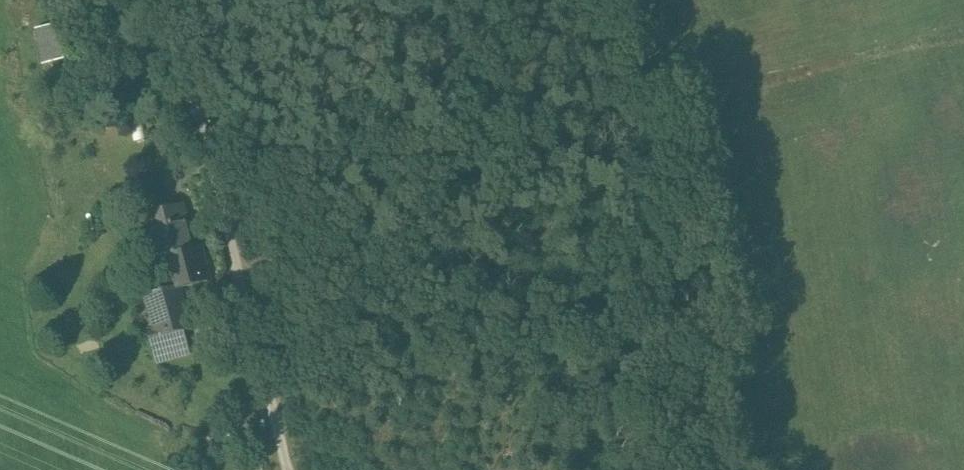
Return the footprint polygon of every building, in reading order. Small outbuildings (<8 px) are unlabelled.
[(51,24),(36,27),(44,63),(63,59),(73,57),(66,21),(51,24)] [(182,205),(144,215),(156,261),(163,259),(171,291),(178,289),(210,281),(201,247),(194,249),(182,205)] [(171,291),(148,297),(159,336),(188,328),(178,289),(171,291)] [(189,330),(152,339),(158,362),(194,352),(189,330)]
